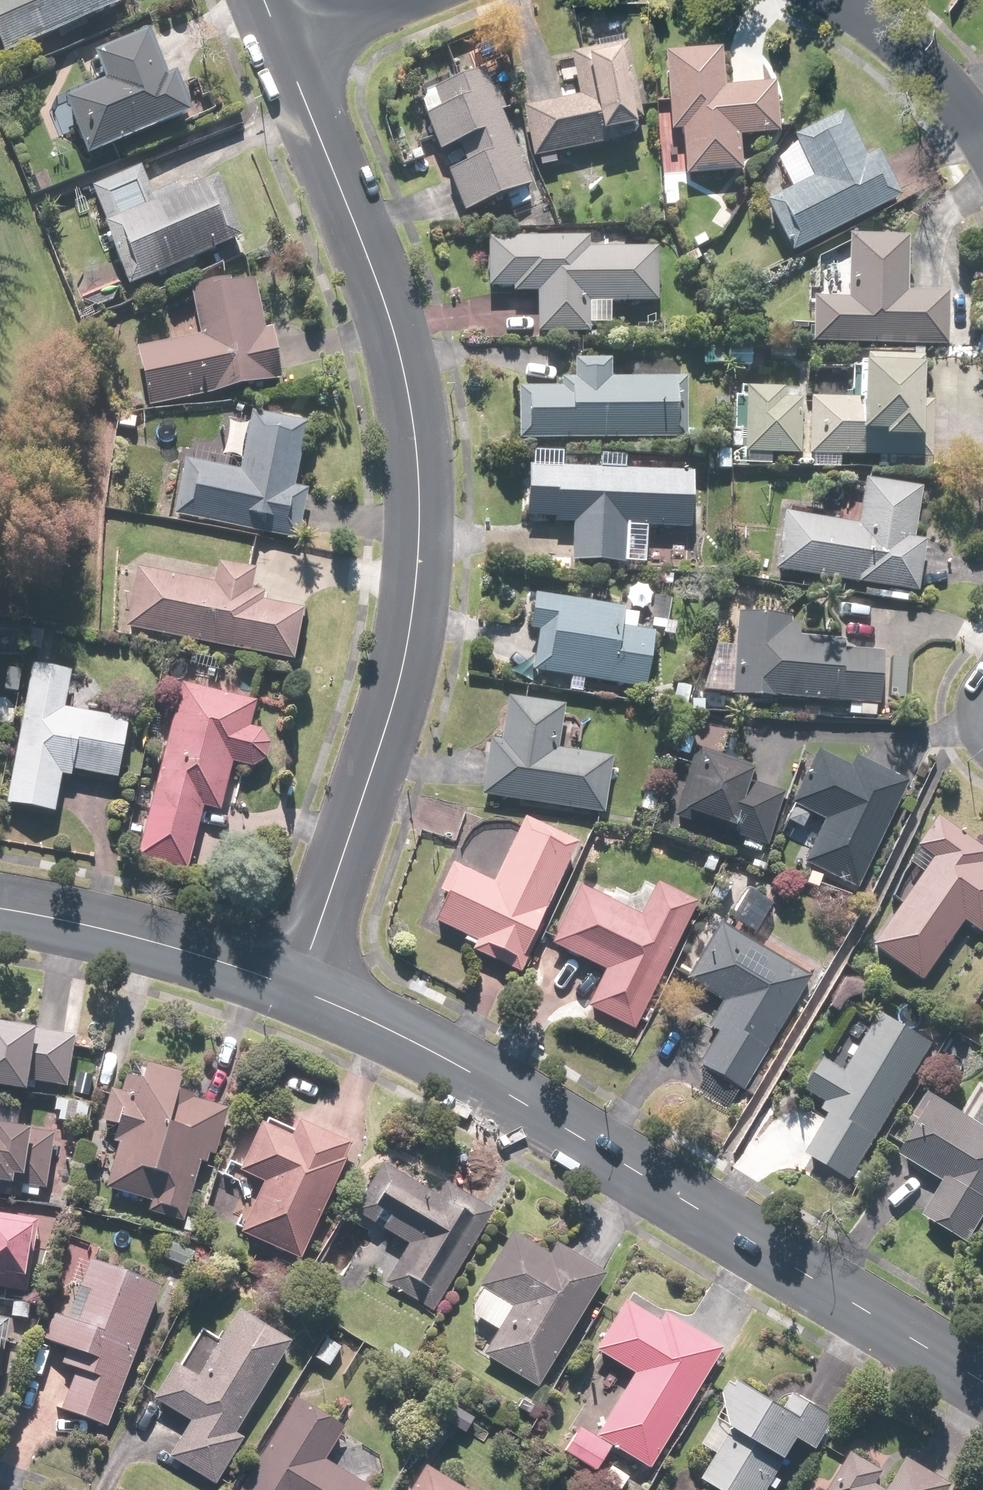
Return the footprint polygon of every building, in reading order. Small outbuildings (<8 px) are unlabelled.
[(2,55),(123,14),(118,0),(0,0),(0,49),(2,55)] [(111,89),(67,103),(85,158),(196,122),(182,79),(168,83),(153,36),(99,54),(111,89)] [(627,45),(572,53),(579,98),(523,106),(532,162),(539,161),(540,169),(560,166),(559,157),(613,149),(610,134),(640,130),(627,45)] [(725,51),(666,55),(671,147),(685,146),(687,179),(746,175),(744,140),(781,138),(778,87),(727,91),(725,51)] [(494,92),(483,71),(433,96),(440,111),(427,118),(444,154),(457,147),(467,166),(449,175),(470,218),(505,201),(511,212),(533,201),(527,188),(536,184),(504,118),(511,114),(499,90),(494,92)] [(813,179),(767,201),(794,256),(903,202),(880,155),(867,162),(843,113),(793,138),(813,179)] [(141,166),(93,184),(132,288),(244,246),(219,178),(155,202),(141,166)] [(605,235),(485,241),(487,291),(515,290),(515,298),(536,297),(538,337),(593,334),(593,319),(604,318),(603,307),(661,304),(658,242),(605,244),(605,235)] [(850,236),(849,244),(818,261),(817,299),(816,345),(951,347),(952,295),(908,294),(909,237),(850,236)] [(200,336),(137,349),(150,410),(288,380),(277,329),(266,331),(255,282),(191,295),(200,336)] [(689,379),(611,378),(611,359),(575,359),(575,381),(561,380),(561,389),(521,389),(521,443),(568,444),(569,440),(688,442),(689,379)] [(860,403),(811,401),(809,458),(881,460),(881,470),(932,471),(932,441),(924,441),(926,361),(861,359),(860,403)] [(787,391),(749,390),(747,453),(739,453),(738,468),(772,469),(773,457),(801,459),(803,403),(786,402),(787,391)] [(307,425),(229,412),(224,447),(194,442),(191,457),(184,456),(174,518),(304,539),(312,491),(297,489),(307,425)] [(696,475),(530,466),(527,518),(556,519),(556,525),(574,526),(572,563),(626,566),(628,528),(692,532),(693,526),(703,527),(704,507),(694,506),(696,475)] [(922,490),(866,481),(859,527),(789,516),(781,573),(919,595),(928,542),(915,540),(922,490)] [(216,582),(140,570),(130,633),(297,661),(306,610),(265,603),(266,595),(256,593),(260,570),(219,563),(216,582)] [(623,608),(537,597),(533,632),(539,632),(534,675),(649,689),(656,634),(639,632),(641,616),(622,614),(623,608)] [(726,650),(736,651),(733,696),(858,705),(858,718),(876,719),(877,706),(880,706),(885,640),(812,634),(812,640),(800,639),(802,619),(742,615),(742,610),(729,609),(726,650)] [(74,672),(36,664),(9,806),(57,815),(64,777),(72,778),(73,772),(119,781),(130,724),(67,712),(74,672)] [(257,703),(182,685),(139,857),(190,870),(205,810),(220,814),(232,766),(252,772),(269,761),(274,746),(266,733),(251,731),(257,703)] [(491,740),(482,795),(606,815),(615,758),(560,749),(567,706),(511,696),(504,742),(491,740)] [(760,765),(696,745),(671,826),(697,834),(701,820),(745,834),(742,846),(765,853),(783,793),(754,784),(760,765)] [(857,889),(909,782),(856,756),(851,768),(816,751),(791,803),(824,819),(803,863),(857,889)] [(929,860),(868,944),(923,983),(966,924),(981,935),(982,933),(982,868),(979,865),(982,860),(982,852),(938,818),(915,850),(929,860)] [(579,846),(526,819),(495,882),(455,863),(441,891),(449,895),(436,921),(482,943),(476,955),(520,976),(531,954),(527,952),(579,846)] [(641,917),(579,887),(551,944),(604,971),(586,1008),(636,1032),(699,902),(658,882),(641,917)] [(777,903),(754,887),(730,921),(753,937),(777,903)] [(811,977),(719,923),(688,977),(735,1004),(701,1062),(746,1088),(811,977)] [(854,1183),(936,1044),(883,1013),(876,1024),(864,1017),(839,1058),(825,1050),(804,1086),(827,1100),(819,1113),(829,1119),(808,1155),(854,1183)] [(0,1022),(0,1090),(28,1095),(30,1083),(68,1088),(76,1033),(0,1022)] [(229,1108),(179,1095),(185,1070),(149,1062),(145,1080),(127,1075),(124,1090),(105,1086),(97,1120),(108,1122),(105,1135),(118,1138),(105,1190),(151,1202),(148,1216),(186,1225),(201,1165),(214,1168),(229,1108)] [(963,1108),(933,1090),(896,1153),(944,1182),(924,1215),(972,1244),(982,1225),(982,1084),(979,1081),(963,1108)] [(343,1160),(350,1145),(297,1123),(296,1127),(266,1115),(242,1173),(265,1182),(243,1236),(305,1262),(347,1162),(343,1160)] [(50,1199),(56,1130),(0,1125),(0,1194),(50,1199)] [(436,1311),(493,1208),(448,1183),(441,1196),(383,1164),(356,1214),(410,1244),(388,1284),(436,1311)] [(29,1292),(34,1215),(0,1213),(0,1290),(29,1292)] [(538,1388),(609,1271),(558,1241),(550,1254),(512,1231),(464,1311),(497,1331),(483,1355),(538,1388)] [(169,1242),(163,1257),(189,1268),(195,1253),(169,1242)] [(109,1430),(160,1286),(88,1260),(66,1319),(53,1315),(44,1340),(71,1350),(63,1370),(74,1374),(60,1412),(109,1430)] [(651,1469),(721,1346),(657,1310),(653,1316),(625,1300),(596,1351),(633,1372),(596,1437),(579,1427),(567,1447),(603,1467),(614,1447),(651,1469)] [(237,1435),(290,1341),(237,1311),(200,1376),(176,1363),(156,1399),(193,1420),(171,1460),(218,1487),(245,1439),(237,1435)] [(742,1380),(701,1450),(714,1458),(702,1478),(722,1489),(775,1489),(803,1442),(821,1453),(840,1419),(797,1394),(789,1408),(742,1380)] [(297,1397),(244,1489),(375,1489),(326,1462),(347,1426),(297,1397)] [(454,1404),(442,1420),(464,1436),(476,1420),(454,1404)] [(852,1453),(832,1489),(885,1489),(874,1484),(882,1470),(852,1453)] [(952,1485),(908,1461),(892,1489),(949,1489),(952,1485)] [(426,1466),(411,1489),(463,1489),(426,1466)]
